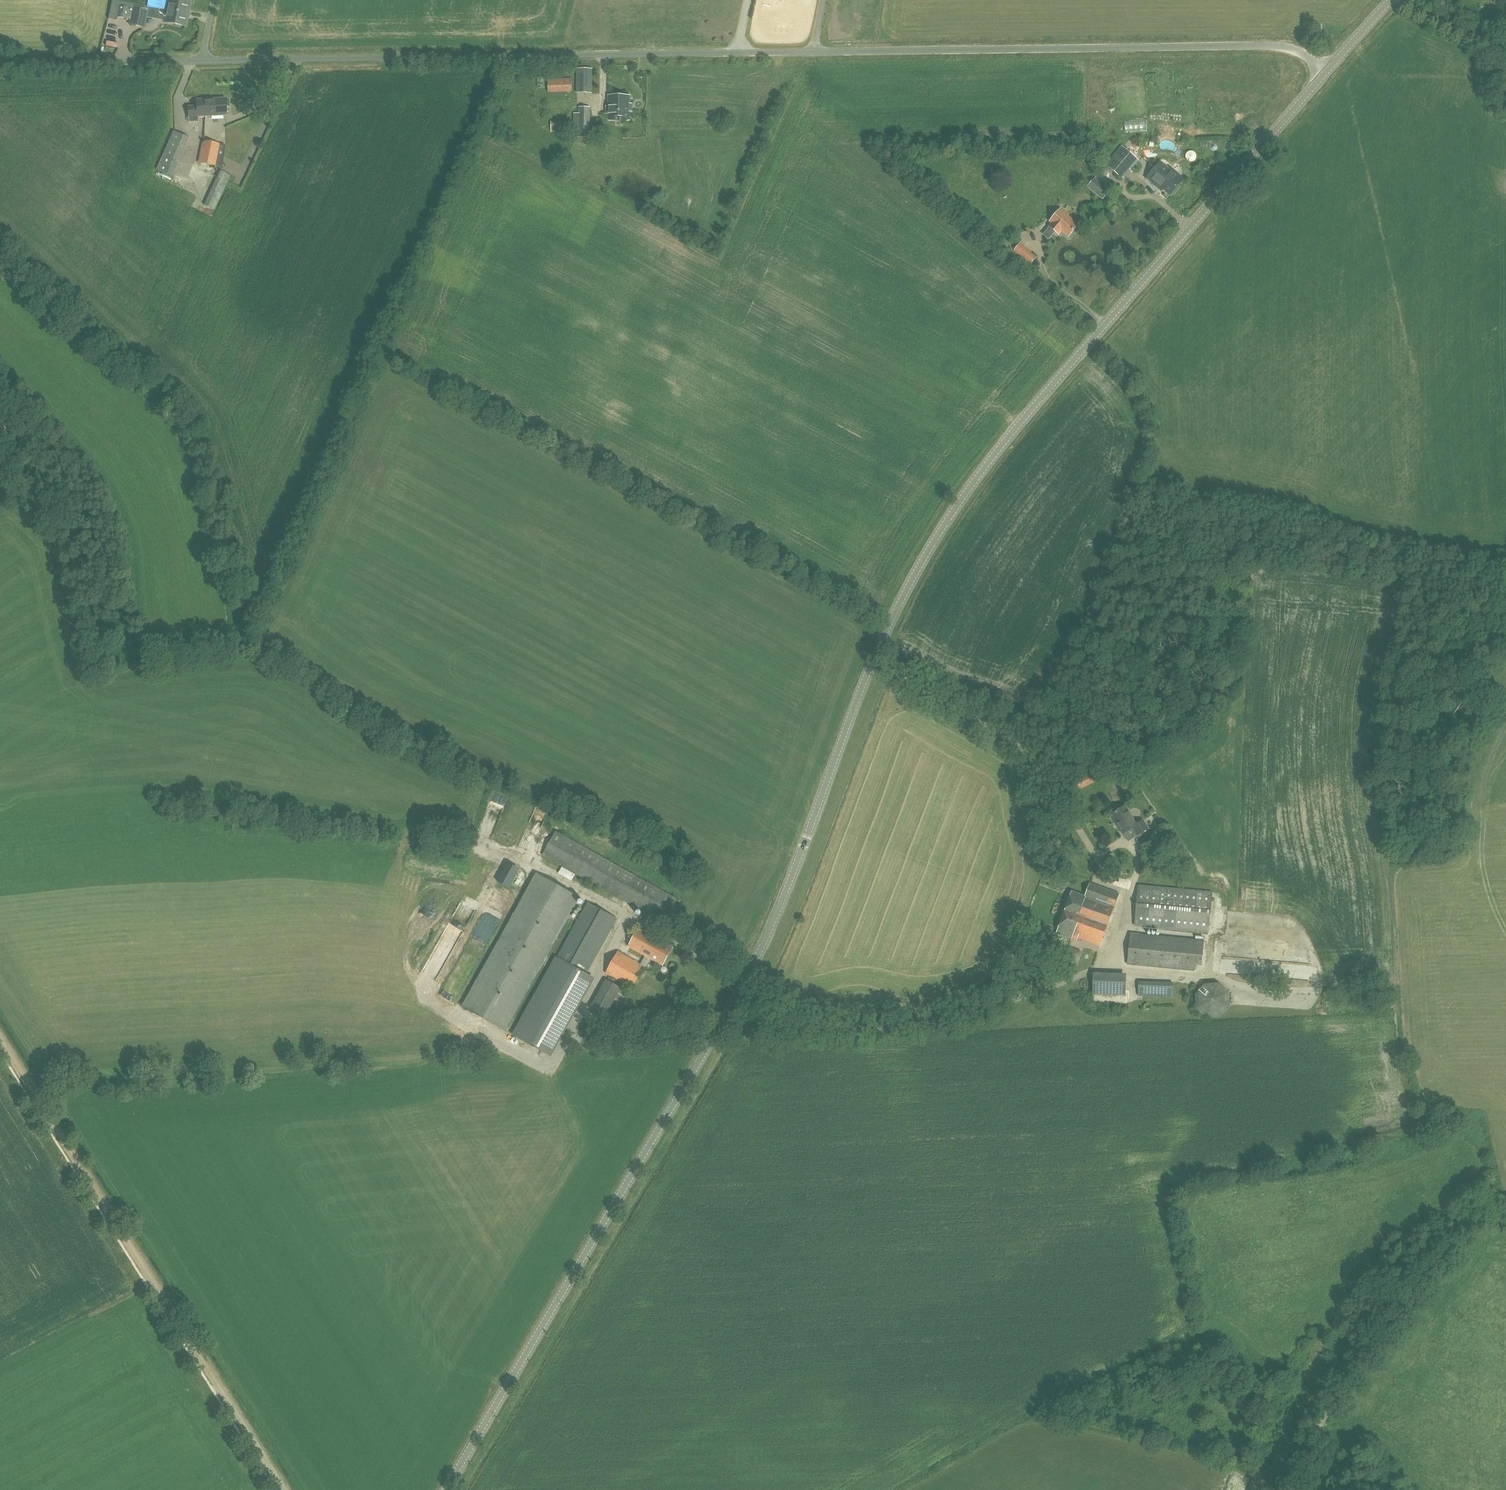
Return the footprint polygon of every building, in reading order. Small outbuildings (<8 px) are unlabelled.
[(166,9),(188,13),(191,1),(185,0),(168,0),(166,9)] [(166,9),(156,7),(156,8),(134,4),(132,9),(119,6),(117,16),(127,18),(131,19),(130,24),(145,27),(147,15),(164,18),(164,22),(186,26),(188,13),(166,9)] [(592,92),(592,69),(578,69),(578,92),(592,92)] [(573,91),(572,78),(548,79),(548,92),(573,91)] [(630,96),(609,96),(609,120),(630,120),(630,96)] [(225,98),(209,99),(209,105),(205,105),(206,116),(226,115),(226,107),(229,106),(229,100),(226,100),(225,98)] [(209,105),(209,99),(196,99),(197,106),(188,106),(189,122),(198,122),(198,117),(206,116),(205,105),(209,105)] [(590,107),(579,107),(579,113),(574,113),(573,137),(590,138),(590,107)] [(554,132),(566,132),(566,123),(554,123),(554,132)] [(160,168),(177,175),(193,136),(175,129),(160,168)] [(225,144),(202,141),(198,163),(222,167),(225,144)] [(1123,179),(1139,160),(1121,146),(1106,164),(1123,179)] [(1172,193),(1174,195),(1181,187),(1178,185),(1184,179),(1170,167),(1169,169),(1160,162),(1147,178),(1159,188),(1161,186),(1170,194),(1172,193)] [(215,210),(231,175),(220,171),(204,205),(215,210)] [(1110,192),(1094,179),(1088,187),(1103,199),(1110,192)] [(1068,216),(1061,210),(1051,222),(1053,224),(1050,227),(1050,228),(1044,235),(1050,240),(1056,233),(1060,236),(1063,232),(1069,238),(1079,226),(1068,216)] [(1036,257),(1019,242),(1013,249),(1031,264),(1036,257)] [(1114,773),(1129,765),(1123,753),(1109,761),(1114,773)] [(1080,790),(1101,780),(1095,767),(1074,778),(1080,790)] [(1138,835),(1148,829),(1143,820),(1137,824),(1126,806),(1111,815),(1123,833),(1133,827),(1138,835)] [(660,921),(674,896),(556,831),(542,856),(660,921)] [(579,898),(536,874),(463,1007),(506,1031),(579,898)] [(1101,946),(1120,894),(1090,883),(1086,896),(1072,891),(1057,933),(1072,938),(1073,936),(1101,946)] [(1208,933),(1213,892),(1139,885),(1135,926),(1208,933)] [(587,902),(556,957),(557,958),(514,1036),(544,1052),(587,974),(588,974),(589,971),(618,919),(587,902)] [(663,965),(673,948),(639,928),(629,946),(646,955),(641,964),(618,951),(606,973),(633,988),(645,967),(645,966),(650,958),(663,965)] [(1204,941),(1131,934),(1128,964),(1194,971),(1195,965),(1202,965),(1204,941)] [(1094,972),(1093,1005),(1128,1006),(1129,994),(1126,994),(1126,973),(1094,972)] [(630,993),(606,980),(592,1006),(616,1019),(630,993)] [(1172,997),(1173,982),(1139,981),(1139,996),(1172,997)] [(1196,998),(1196,1000),(1196,1003),(1197,1006),(1198,1008),(1199,1010),(1201,1012),(1203,1014),(1205,1015),(1208,1016),(1210,1017),(1213,1017),(1215,1017),(1218,1016),(1220,1015),(1223,1014),(1225,1012),(1226,1010),(1228,1008),(1229,1006),(1229,1003),(1229,1000),(1229,998),(1229,995),(1228,994),(1228,993),(1226,991),(1225,989),(1223,987),(1221,986),(1220,986),(1218,985),(1215,984),(1213,984),(1210,984),(1208,985),(1205,986),(1203,987),(1201,989),(1199,991),(1198,993),(1197,995),(1196,998)]
